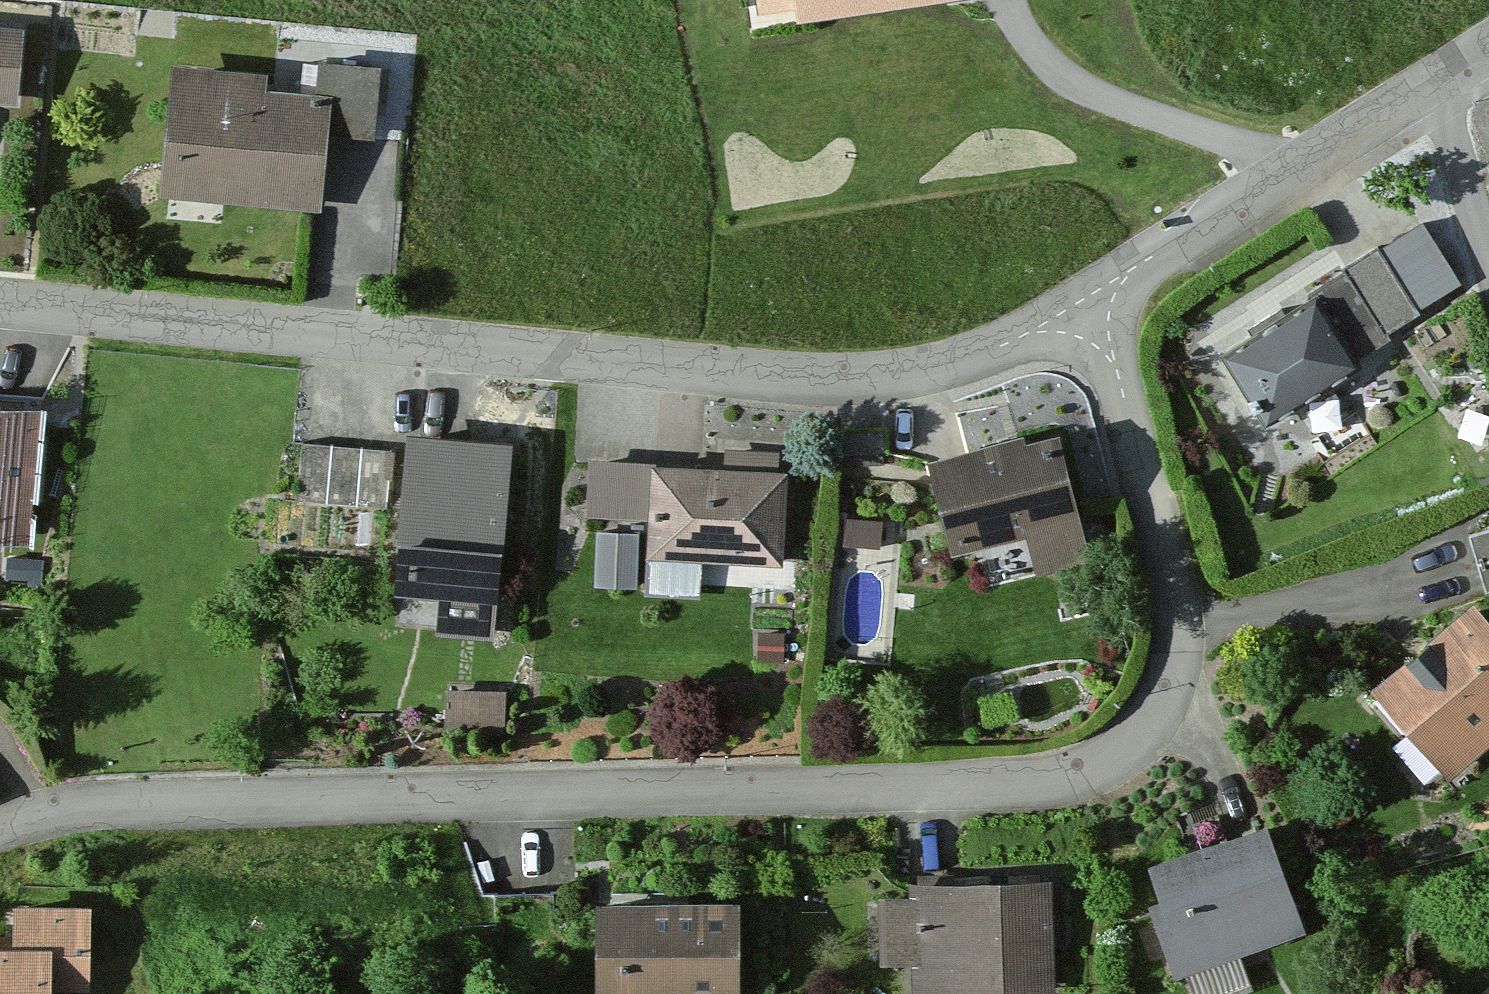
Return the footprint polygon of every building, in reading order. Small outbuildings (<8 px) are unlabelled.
[(0,33),(0,112),(23,114),(29,36),(0,33)] [(263,82),(175,73),(161,196),(316,213),(324,137),(366,142),(373,77),(326,72),(322,112),(260,105),(263,82)] [(1381,258),(1349,275),(1383,335),(1414,318),(1381,258)] [(1316,307),(1231,364),(1275,429),(1360,371),(1316,307)] [(0,419),(0,546),(22,549),(34,422),(0,419)] [(1051,437),(928,470),(952,562),(1076,529),(1051,437)] [(514,446),(410,438),(397,597),(440,601),(437,641),(498,646),(514,446)] [(376,454),(289,447),(284,513),(371,519),(376,454)] [(635,471),(585,467),(581,523),(631,527),(635,471)] [(794,479),(652,472),(646,568),(789,576),(794,479)] [(1462,538),(1480,600),(1488,597),(1488,530),(1462,538)] [(639,542),(595,538),(590,593),(634,597),(639,542)] [(1371,694),(1446,784),(1488,748),(1488,616),(1479,604),(1371,694)] [(493,697),(444,695),(442,735),(492,737),(493,697)] [(1274,830),(1149,875),(1163,913),(1148,919),(1173,989),(1313,939),(1274,830)] [(912,892),(912,908),(877,908),(876,966),(915,967),(914,993),(1053,993),(1054,893),(912,892)] [(0,956),(0,993),(94,993),(98,910),(13,907),(10,956),(0,956)] [(599,907),(594,993),(736,993),(740,915),(599,907)]
